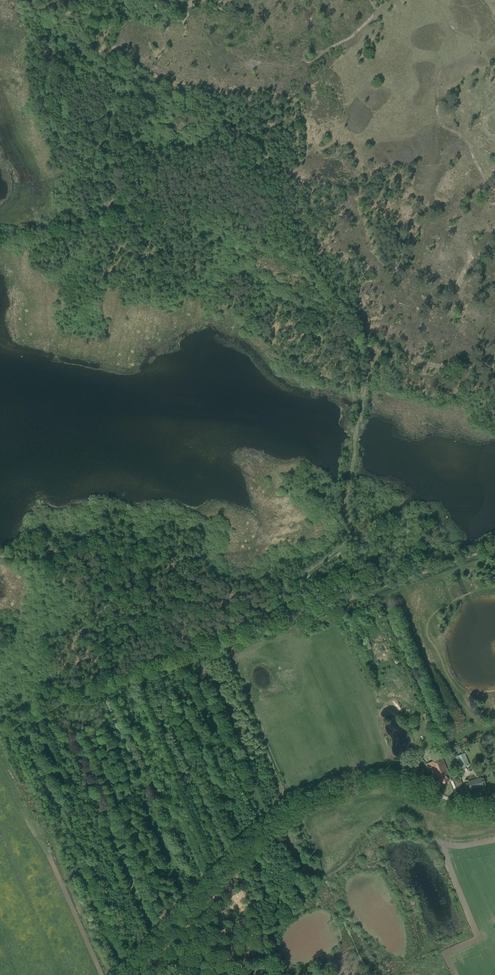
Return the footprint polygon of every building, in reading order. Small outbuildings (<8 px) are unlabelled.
[(461,768),(469,765),(464,753),(456,756),(461,768)] [(449,773),(442,757),(425,764),(429,772),(432,771),(435,779),(438,778),(441,784),(449,781),(446,774),(449,773)] [(478,789),(485,786),(483,778),(481,779),(480,778),(468,782),(470,789),(477,787),(478,789)]
